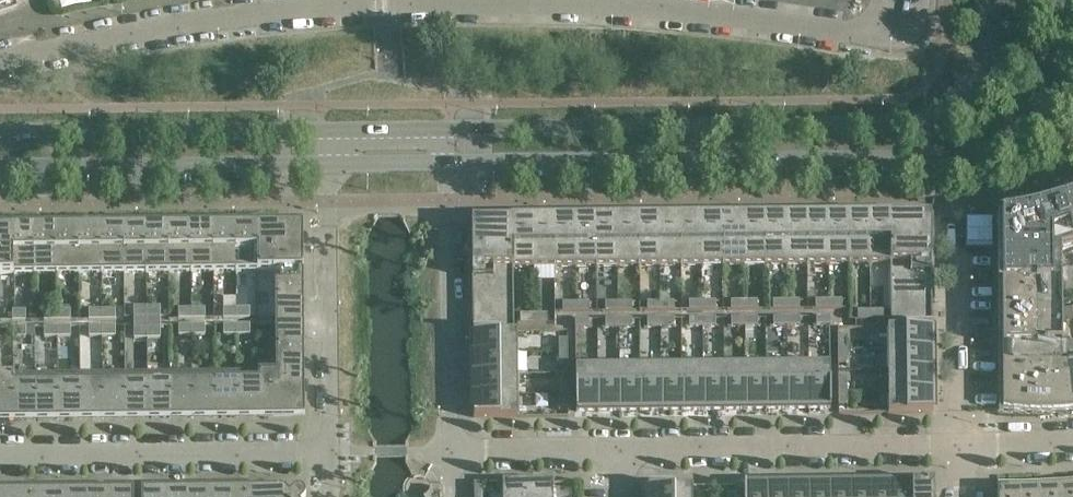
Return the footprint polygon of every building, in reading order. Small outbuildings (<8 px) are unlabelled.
[(7,6),(16,6),(26,1),(25,0),(0,0),(0,9),(7,6)] [(1068,200),(1061,202),(1048,206),(1034,210),(1020,213),(1011,214),(1001,215),(1002,300),(1046,299),(1062,299),(1061,246),(1072,246),(1072,198),(1068,200)] [(849,265),(849,217),(828,218),(828,265),(849,265)] [(870,264),(870,217),(849,217),(849,265),(870,264)] [(890,264),(890,217),(870,217),(870,264),(890,264)] [(932,327),(931,244),(930,244),(930,217),(911,218),(911,217),(890,217),(890,264),(891,328),(932,327)] [(765,266),(764,218),(743,219),(744,266),(765,266)] [(786,265),(785,218),(764,218),(765,266),(786,265)] [(807,265),(807,218),(785,218),(786,265),(807,265)] [(828,265),(828,218),(807,218),(807,265),(828,265)] [(660,267),(660,219),(639,220),(639,267),(660,267)] [(681,266),(681,219),(660,219),(660,267),(681,266)] [(702,266),(702,219),(681,219),(681,266),(702,266)] [(723,266),(722,219),(702,219),(702,266),(723,266)] [(744,266),(743,219),(722,219),(723,266),(744,266)] [(575,268),(575,220),(554,221),(554,268),(575,268)] [(597,267),(596,220),(575,220),(575,268),(597,267)] [(618,267),(618,220),(596,220),(597,267),(618,267)] [(639,267),(639,220),(618,220),(618,267),(639,267)] [(514,332),(513,268),(513,221),(492,221),(492,222),(472,222),(473,243),(473,248),(472,248),(473,332),(514,332)] [(533,268),(533,221),(513,221),(513,268),(533,268)] [(554,268),(554,221),(533,221),(533,268),(554,268)] [(303,263),(303,239),(303,225),(258,226),(258,228),(259,272),(275,272),(275,264),(303,263)] [(214,272),(213,228),(213,226),(191,227),(191,229),(191,273),(214,272)] [(236,272),(236,228),(236,226),(213,226),(213,228),(214,272),(236,272)] [(259,272),(258,228),(258,226),(236,226),(236,228),(236,272),(259,272)] [(124,273),(124,229),(124,227),(101,228),(101,230),(102,274),(124,273)] [(146,273),(146,229),(146,227),(124,227),(124,229),(124,273),(146,273)] [(169,273),(168,229),(168,227),(146,227),(146,229),(146,273),(169,273)] [(191,273),(191,229),(191,227),(168,227),(168,229),(169,273),(191,273)] [(12,231),(11,228),(0,229),(0,275),(12,275),(12,231)] [(34,274),(34,230),(34,228),(11,228),(12,231),(12,275),(34,274)] [(57,274),(56,230),(56,228),(34,228),(34,230),(34,274),(57,274)] [(79,274),(79,230),(79,228),(56,228),(56,230),(57,274),(79,274)] [(102,274),(101,230),(101,228),(79,228),(79,230),(79,274),(102,274)] [(305,380),(303,263),(275,264),(275,272),(276,372),(276,380),(305,380)] [(1047,330),(1046,299),(1002,300),(1002,331),(1047,330)] [(1063,363),(1062,314),(1062,299),(1046,299),(1047,330),(1047,346),(1047,362),(1048,381),(1058,380),(1059,412),(1072,411),(1068,363),(1063,363)] [(758,310),(757,301),(744,302),(744,310),(758,310)] [(786,310),(786,301),(773,301),(773,310),(786,310)] [(800,310),(800,301),(786,301),(786,310),(800,310)] [(829,309),(829,301),(815,301),(815,309),(829,309)] [(842,309),(842,301),(829,301),(829,309),(842,309)] [(661,311),(660,302),(647,303),(647,311),(661,311)] [(674,311),(674,302),(660,302),(661,311),(674,311)] [(703,311),(702,302),(689,302),(689,311),(703,311)] [(716,310),(716,302),(702,302),(703,311),(716,310)] [(744,310),(744,302),(731,302),(731,310),(744,310)] [(576,312),(576,303),(563,303),(563,312),(576,312)] [(589,312),(589,303),(576,303),(576,312),(589,312)] [(619,311),(619,303),(605,303),(605,312),(619,311)] [(632,311),(632,303),(619,303),(619,311),(632,311)] [(147,323),(147,307),(134,307),(134,323),(147,323)] [(160,323),(160,307),(147,307),(147,323),(160,323)] [(192,320),(192,309),(179,310),(179,320),(192,320)] [(205,319),(205,309),(192,309),(192,320),(205,319)] [(237,319),(237,309),(223,309),(223,319),(237,319)] [(250,319),(250,309),(237,309),(237,319),(250,319)] [(102,321),(102,310),(89,310),(89,321),(102,321)] [(115,320),(115,310),(102,310),(102,321),(115,320)] [(26,321),(25,311),(13,311),(13,321),(26,321)] [(57,321),(57,311),(44,311),(44,321),(57,321)] [(70,321),(70,311),(57,311),(57,321),(70,321)] [(871,320),(871,311),(858,311),(858,320),(871,320)] [(884,320),(884,311),(871,311),(871,320),(884,320)] [(534,324),(534,315),(521,315),(521,324),(534,324)] [(547,323),(547,315),(534,315),(534,324),(547,323)] [(830,326),(830,317),(816,318),(816,326),(830,326)] [(745,327),(744,318),(731,319),(731,327),(745,327)] [(758,327),(758,318),(744,318),(745,327),(758,327)] [(787,327),(787,318),(773,318),(773,327),(787,327)] [(800,326),(800,318),(787,318),(787,327),(800,326)] [(661,328),(661,319),(647,319),(647,328),(661,328)] [(674,328),(674,319),(661,319),(661,328),(674,328)] [(703,328),(703,319),(689,319),(689,328),(703,328)] [(716,327),(716,319),(703,319),(703,328),(716,327)] [(589,329),(589,320),(575,320),(575,329),(589,329)] [(619,328),(619,320),(605,320),(606,329),(619,328)] [(632,328),(632,320),(619,320),(619,328),(632,328)] [(147,339),(147,323),(134,323),(134,339),(147,339)] [(160,339),(160,326),(160,323),(147,323),(147,339),(160,339)] [(237,335),(237,325),(224,325),(224,336),(237,335)] [(250,335),(250,325),(237,325),(237,335),(250,335)] [(115,337),(115,326),(102,327),(102,337),(115,337)] [(192,336),(192,326),(179,326),(179,336),(192,336)] [(205,336),(205,326),(192,326),(192,336),(205,336)] [(26,338),(26,327),(13,328),(13,338),(26,338)] [(57,337),(57,327),(44,327),(44,337),(57,337)] [(71,337),(70,327),(57,327),(57,337),(71,337)] [(102,337),(102,327),(89,327),(89,337),(102,337)] [(932,327),(891,328),(888,328),(888,350),(932,349),(932,327)] [(1047,346),(1047,330),(1002,331),(1002,347),(1047,346)] [(517,332),(514,332),(473,332),(473,354),(518,354),(517,332)] [(847,350),(846,337),(838,337),(838,350),(847,350)] [(568,353),(567,340),(559,340),(559,353),(568,353)] [(1047,362),(1047,346),(1002,347),(1003,362),(1047,362)] [(933,370),(932,349),(888,350),(888,371),(933,370)] [(847,363),(847,350),(838,350),(838,363),(847,363)] [(568,366),(568,353),(559,353),(559,366),(568,366)] [(518,374),(518,354),(473,354),(473,375),(518,374)] [(1059,412),(1058,380),(1048,381),(1047,362),(1003,362),(1003,409),(1011,410),(1015,411),(1022,411),(1030,412),(1038,412),(1046,412),(1059,412)] [(831,409),(830,364),(809,365),(809,409),(831,409)] [(745,410),(745,365),(724,366),(724,410),(745,410)] [(767,410),(766,365),(745,365),(745,410),(767,410)] [(788,409),(787,365),(766,365),(767,410),(788,409)] [(809,409),(809,365),(787,365),(788,409),(809,409)] [(662,411),(661,366),(640,367),(641,411),(662,411)] [(683,411),(682,366),(661,366),(662,411),(683,411)] [(704,410),(703,366),(682,366),(683,411),(704,410)] [(724,410),(724,366),(703,366),(704,410),(724,410)] [(598,412),(598,367),(576,367),(576,412),(598,412)] [(620,411),(619,367),(598,367),(598,412),(620,411)] [(641,411),(640,367),(619,367),(620,411),(641,411)] [(933,391),(933,370),(888,371),(888,392),(933,391)] [(215,419),(215,372),(192,373),(193,419),(215,419)] [(238,418),(237,372),(215,372),(215,419),(238,418)] [(260,418),(260,372),(237,372),(238,418),(260,418)] [(305,418),(305,380),(276,380),(276,372),(260,372),(260,418),(305,418)] [(126,420),(125,373),(103,374),(103,420),(126,420)] [(148,419),(148,373),(125,373),(126,420),(148,419)] [(170,419),(170,373),(148,373),(148,419),(170,419)] [(193,419),(192,373),(170,373),(170,419),(193,419)] [(13,374),(0,375),(0,421),(13,421),(13,374)] [(36,420),(35,374),(13,374),(13,421),(36,420)] [(58,420),(58,374),(35,374),(36,420),(58,420)] [(81,420),(80,374),(58,374),(58,420),(81,420)] [(103,420),(103,374),(80,374),(81,420),(103,420)] [(518,395),(518,374),(473,375),(474,396),(518,395)] [(847,392),(847,379),(838,379),(838,392),(847,392)] [(568,395),(568,381),(559,382),(559,395),(568,395)] [(933,413),(933,391),(888,392),(888,414),(933,413)] [(847,405),(847,392),(838,392),(839,406),(847,405)] [(518,418),(518,395),(474,396),(474,418),(518,418)] [(568,408),(568,395),(559,395),(560,408),(568,408)] [(483,483),(474,483),(475,496),(483,496),(483,483)] [(553,483),(502,483),(503,496),(553,496),(553,483)] [(871,484),(850,485),(850,496),(871,496),(871,484)] [(892,484),(871,484),(871,496),(892,496),(892,484)] [(913,484),(892,484),(892,496),(913,496),(913,484)] [(934,484),(913,484),(913,496),(934,496),(934,484)] [(787,485),(766,486),(766,496),(787,496),(787,485)] [(808,485),(787,485),(787,496),(808,496),(808,485)] [(829,485),(808,485),(808,496),(829,496),(829,485)] [(850,485),(829,485),(829,496),(850,496),(850,485)] [(766,486),(744,486),(744,496),(766,496),(766,486)] [(1061,486),(1051,487),(1051,489),(1041,490),(1041,496),(1062,496),(1061,486)] [(1071,488),(1071,486),(1061,486),(1062,496),(1072,496),(1072,488),(1071,488)] [(304,489),(302,488),(301,487),(299,487),(298,487),(297,487),(296,488),(294,489),(290,493),(284,488),(230,488),(230,491),(232,491),(232,496),(296,496),(304,489)] [(692,487),(648,487),(648,496),(692,496),(692,487)] [(232,491),(230,491),(230,488),(210,489),(210,491),(210,496),(232,496),(232,491)] [(1020,488),(998,489),(998,496),(1020,496),(1020,488)] [(1041,490),(1030,490),(1030,488),(1020,488),(1020,496),(1041,496),(1041,490)] [(187,491),(187,489),(165,489),(165,491),(165,496),(187,496),(187,491)] [(210,491),(210,489),(187,489),(187,491),(187,496),(210,496),(210,491)]
